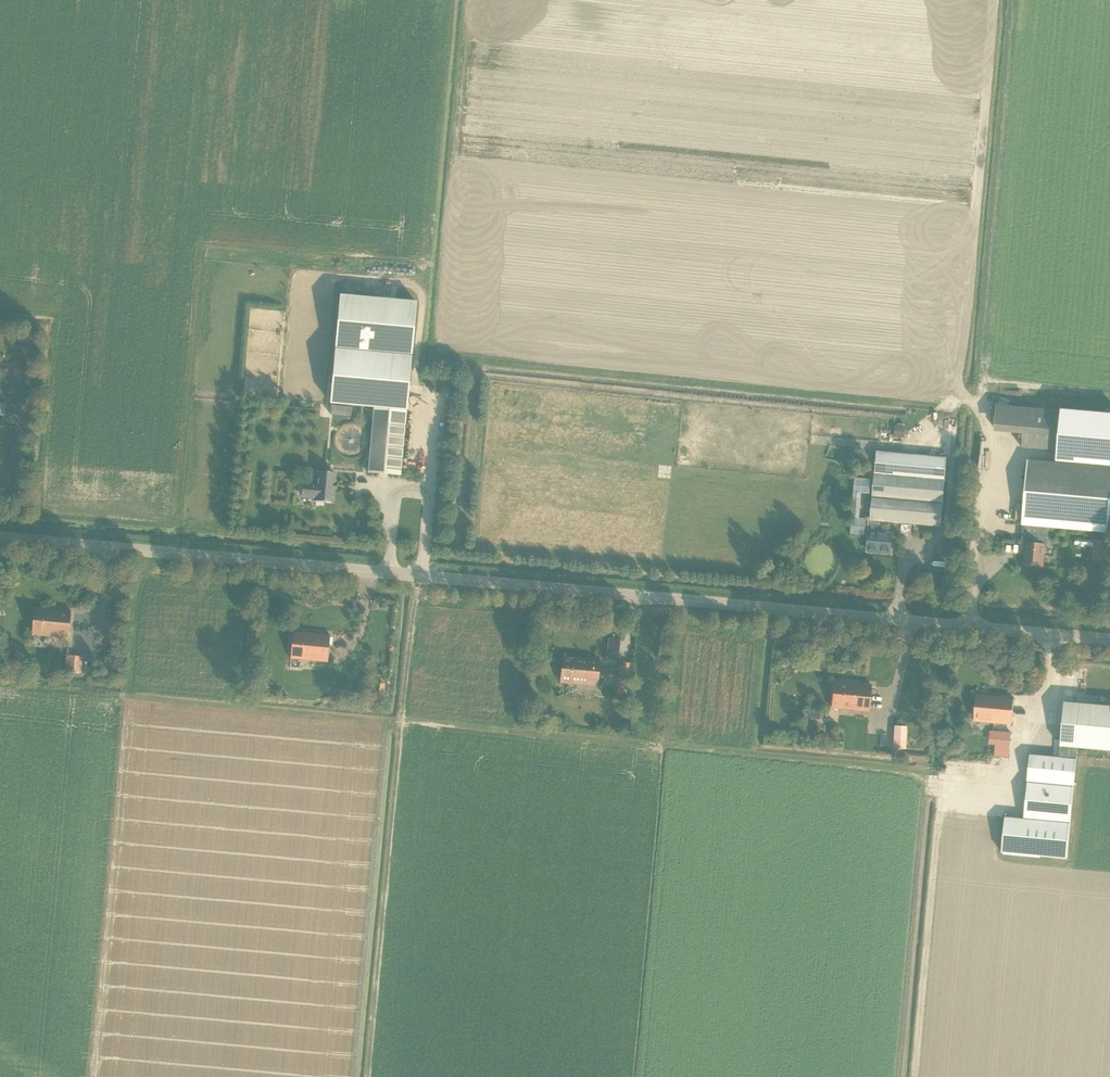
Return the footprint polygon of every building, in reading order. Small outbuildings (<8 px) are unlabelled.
[(336,344),(336,347),(412,354),(412,351),(417,300),(341,293),(336,344)] [(368,472),(401,475),(412,355),(336,349),(331,403),(374,407),(368,472)] [(331,405),(330,413),(343,414),(349,415),(352,415),(353,407),(344,406),(331,405)] [(1062,451),(1066,411),(997,405),(995,432),(1024,435),(1023,448),(1062,451)] [(1066,411),(1062,451),(1061,463),(1109,468),(1109,415),(1066,411)] [(895,437),(903,437),(904,426),(896,425),(895,437)] [(325,427),(317,426),(315,434),(324,435),(325,427)] [(869,533),(868,550),(869,550),(877,551),(877,552),(890,553),(892,534),(892,529),(900,530),(901,523),(941,527),(947,458),(879,451),(877,451),(871,520),(870,520),(869,533)] [(1044,567),(1045,546),(1048,546),(1049,528),(1109,533),(1109,525),(1109,468),(1061,463),(1028,460),(1022,526),(1023,526),(1022,543),(1028,544),(1027,555),(1026,555),(1025,565),(1044,567)] [(316,500),(333,502),(334,490),(337,490),(337,483),(335,483),(336,474),(318,472),(317,485),(304,484),(303,497),(316,498),(316,500)] [(1098,543),(1097,561),(1106,561),(1108,544),(1105,544),(1106,541),(1099,540),(1098,543)] [(72,611),(38,608),(38,607),(34,607),(34,616),(31,617),(30,624),(33,626),(32,635),(35,635),(36,634),(69,637),(72,611)] [(291,658),(328,661),(330,636),(292,632),(291,658)] [(784,656),(784,660),(787,663),(791,663),(794,660),(794,657),(791,653),(787,653),(784,656)] [(67,656),(66,672),(82,673),(95,674),(95,666),(83,665),(83,657),(67,656)] [(561,684),(599,686),(601,660),(563,657),(561,684)] [(628,694),(630,662),(620,662),(618,693),(628,694)] [(832,708),(870,711),(872,685),(835,682),(832,708)] [(374,699),(383,699),(384,684),(375,683),(374,699)] [(975,721),(1012,725),(1015,698),(978,695),(975,721)] [(1065,703),(1060,757),(1077,759),(1078,748),(1109,751),(1109,707),(1065,703)] [(894,748),(905,748),(907,728),(896,727),(894,748)] [(1012,733),(991,731),(990,742),(996,742),(995,756),(1010,757),(1012,733)] [(1025,818),(1006,817),(1003,853),(1068,859),(1071,823),(1077,759),(1060,757),(1031,755),(1025,818)]
